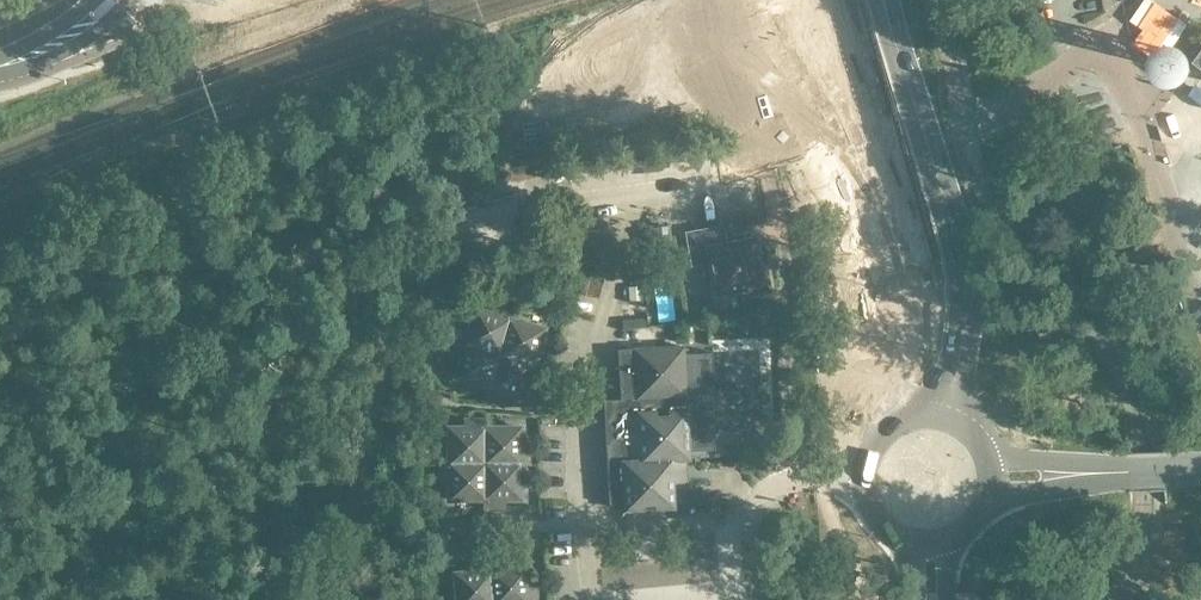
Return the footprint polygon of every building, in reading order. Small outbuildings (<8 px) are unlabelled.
[(755,30),(743,33),(760,109),(776,105),(768,72),(815,61),(801,0),(749,0),(755,30)] [(1160,78),(1161,79),(1163,80),(1167,82),(1170,83),(1173,83),(1176,83),(1179,82),(1182,81),(1185,80),(1187,78),(1190,76),(1191,73),(1193,70),(1194,67),(1195,64),(1195,61),(1195,58),(1195,57),(1194,55),(1193,52),(1192,49),(1191,48),(1189,46),(1187,45),(1185,43),(1182,41),(1181,41),(1176,40),(1172,39),(1170,40),(1167,40),(1164,42),(1162,43),(1159,45),(1158,46),(1156,49),(1154,52),(1154,53),(1153,56),(1152,59),(1152,61),(1152,62),(1153,65),(1153,68),(1155,71),(1155,73),(1157,75),(1160,78)] [(750,240),(722,245),(719,226),(681,233),(687,266),(706,262),(712,295),(742,290),(743,294),(764,291),(760,269),(756,270),(750,240)] [(500,353),(510,319),(513,312),(493,306),(491,313),(475,309),(465,342),(500,353)] [(510,319),(500,353),(534,364),(541,366),(546,347),(539,345),(544,329),(510,319)] [(455,377),(489,387),(500,353),(465,342),(459,340),(453,359),(460,361),(455,377)] [(685,481),(684,460),(689,460),(688,448),(711,447),(710,419),(706,419),(705,384),(713,383),(711,351),(683,353),(683,347),(618,351),(620,397),(603,399),(607,502),(623,501),(624,510),(673,508),(671,481),(685,481)] [(500,353),(489,387),(487,394),(506,400),(508,393),(524,397),(534,364),(500,353)] [(484,463),(485,428),(485,420),(465,420),(465,428),(448,428),(448,462),(484,463)] [(485,428),(484,463),(520,464),(527,464),(527,444),(520,444),(520,428),(485,428)] [(585,476),(605,475),(603,453),(583,455),(585,476)] [(448,499),(483,499),(484,463),(448,462),(441,462),(441,482),(448,482),(448,499)] [(484,463),(483,499),(483,506),(503,506),(503,499),(520,499),(520,464),(484,463)] [(490,570),(489,563),(469,565),(470,572),(453,573),(456,599),(492,599),(490,570)] [(492,599),(535,599),(533,583),(526,584),(525,567),(490,570),(492,599)]
